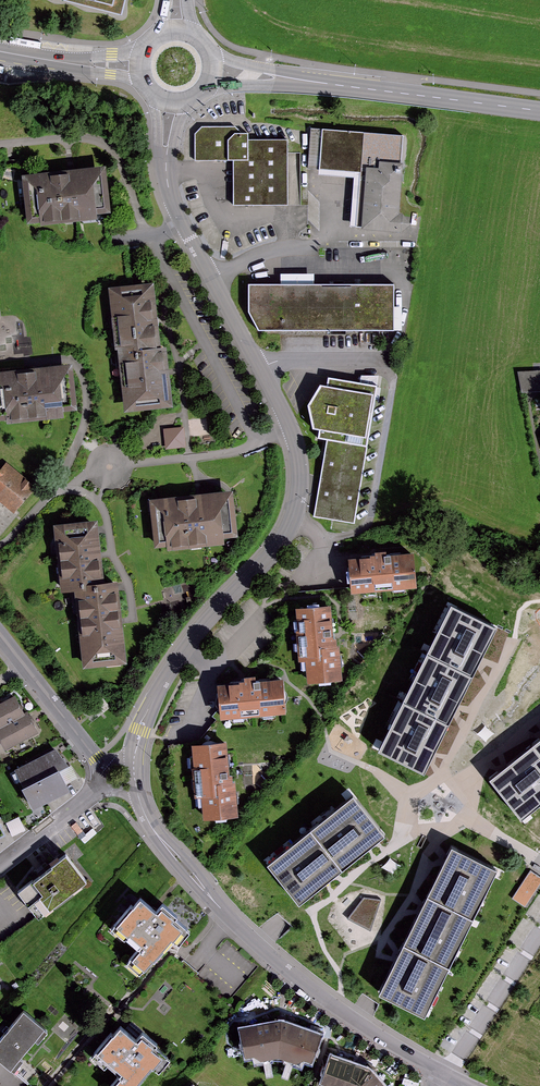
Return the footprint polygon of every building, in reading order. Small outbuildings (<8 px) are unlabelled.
[(125,14),(128,0),(68,0),(125,14)] [(199,135),(199,163),(240,162),(240,207),(295,206),(294,142),(256,142),(256,134),(243,134),(238,128),(207,128),(199,135)] [(407,142),(329,135),(326,171),(366,175),(361,229),(409,233),(410,220),(401,219),(407,142)] [(52,179),(28,181),(31,221),(45,220),(45,225),(96,221),(96,214),(106,213),(102,174),(76,176),(76,181),(53,183),(52,179)] [(358,286),(248,287),(248,314),(259,332),(394,333),(395,286),(358,286)] [(154,288),(113,292),(119,350),(124,350),(160,346),(154,288)] [(160,346),(124,350),(131,408),(172,404),(165,345),(160,346)] [(0,377),(0,417),(10,416),(10,421),(61,417),(61,411),(70,410),(67,370),(41,372),(41,378),(17,380),(17,375),(0,377)] [(520,374),(522,392),(539,390),(539,372),(520,374)] [(329,389),(324,388),(313,407),(317,428),(322,429),(320,440),(327,441),(313,518),(352,525),(379,388),(331,379),(329,389)] [(184,426),(164,428),(166,447),(185,445),(184,436),(187,436),(190,435),(190,437),(210,435),(208,415),(188,417),(189,426),(186,426),(184,427),(184,426)] [(0,473),(0,497),(18,512),(37,490),(11,468),(4,476),(0,473)] [(180,498),(155,500),(158,541),(172,540),(172,544),(224,540),(223,534),(233,533),(230,493),(203,495),(203,500),(180,502),(180,498)] [(97,528),(56,532),(63,591),(75,589),(104,586),(97,528)] [(350,562),(352,592),(411,588),(409,557),(386,558),(385,552),(378,552),(378,556),(374,557),(374,560),(350,562)] [(75,589),(84,665),(124,661),(116,585),(104,586),(75,589)] [(379,752),(424,774),(430,763),(457,709),(481,660),(498,625),(454,603),(379,752)] [(337,607),(301,610),(302,623),(297,623),(298,635),(304,634),(307,671),(313,671),(314,685),(346,683),(342,621),(338,621),(337,607)] [(219,687),(220,717),(280,713),(278,682),(254,683),(254,677),(247,677),(247,681),(242,682),(243,685),(219,687)] [(30,716),(18,694),(0,703),(0,732),(30,716)] [(104,700),(92,710),(99,719),(111,708),(104,700)] [(10,752),(46,733),(35,713),(30,716),(0,732),(0,734),(10,752)] [(505,769),(490,781),(520,819),(539,804),(539,742),(505,769)] [(228,745),(193,747),(193,760),(188,760),(189,772),(195,772),(198,808),(204,808),(205,822),(237,820),(233,758),(229,758),(228,745)] [(66,793),(55,772),(65,767),(57,751),(14,773),(32,810),(66,793)] [(353,793),(267,861),(299,901),(328,878),(370,845),(385,833),(353,793)] [(13,833),(26,828),(21,815),(8,820),(13,833)] [(498,866),(453,844),(448,855),(421,909),(397,958),(380,993),(424,1015),(498,866)] [(31,883),(17,893),(34,917),(37,920),(88,884),(70,858),(56,867),(58,869),(33,886),(31,883)] [(522,886),(536,892),(539,882),(539,874),(530,869),(522,886)] [(362,892),(353,918),(372,925),(382,900),(362,892)] [(143,894),(112,929),(132,946),(136,943),(142,948),(129,963),(146,978),(182,936),(186,939),(195,929),(191,925),(194,921),(182,910),(173,920),(143,894)] [(0,1042),(0,1059),(16,1072),(26,1060),(21,1056),(36,1039),(39,1042),(48,1031),(25,1012),(0,1042)] [(98,1054),(123,1075),(114,1085),(148,1085),(171,1057),(167,1053),(170,1048),(157,1038),(155,1043),(126,1020),(98,1054)] [(288,1022),(238,1029),(241,1055),(286,1049),(313,1060),(323,1036),(288,1022)] [(335,1059),(329,1085),(331,1085),(394,1085),(375,1067),(335,1059)]
